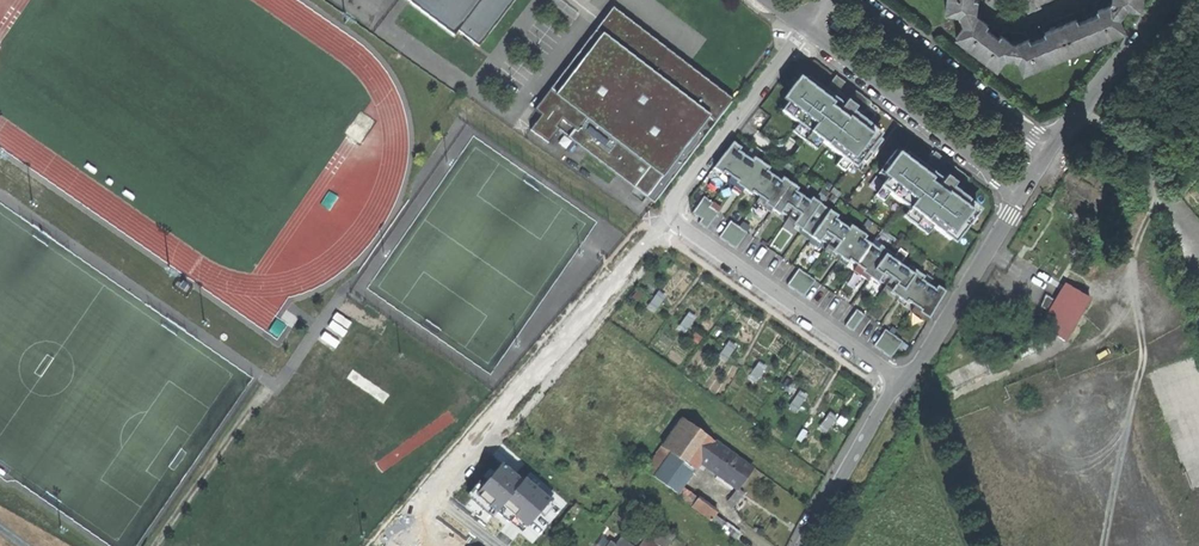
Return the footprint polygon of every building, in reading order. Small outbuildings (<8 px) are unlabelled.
[(510,0),(411,0),(452,32),(455,30),(460,35),(463,32),(477,43),(510,0)] [(965,25),(977,14),(975,12),(976,8),(977,0),(947,0),(946,11),(961,13),(961,19),(965,25)] [(1123,11),(1126,6),(1112,0),(1111,2),(1111,3),(1098,9),(1099,12),(1079,21),(1076,17),(1066,21),(1064,17),(1059,20),(1054,22),(1055,26),(1044,30),(1046,34),(1031,40),(1029,37),(1015,43),(1018,56),(1024,71),(1124,30),(1118,16),(1123,11)] [(736,103),(616,10),(607,21),(599,31),(608,37),(562,96),(555,90),(538,112),(545,118),(533,132),(550,145),(560,132),(656,206),(736,103)] [(1013,59),(1018,56),(1015,43),(1010,39),(1002,33),(998,37),(985,26),(988,22),(977,14),(965,25),(956,36),(997,67),(1007,57),(1009,59),(1013,59)] [(858,166),(882,135),(801,75),(784,98),(789,102),(783,110),(858,166)] [(946,290),(733,141),(714,166),(726,175),(929,318),(946,290)] [(981,211),(899,149),(881,173),(889,179),(883,187),(957,243),(981,211)] [(706,228),(717,212),(709,206),(712,202),(704,197),(693,213),(702,219),(699,223),(706,228)] [(712,201),(712,202),(709,206),(717,212),(721,207),(712,201)] [(730,221),(719,237),(735,248),(746,232),(730,221)] [(798,269),(787,285),(803,295),(814,280),(798,269)] [(1045,330),(1066,342),(1091,299),(1066,284),(1056,302),(1050,311),(1041,327),(1045,330)] [(1042,307),(1050,311),(1056,302),(1047,297),(1044,302),(1042,307)] [(856,310),(845,325),(853,331),(864,315),(856,310)] [(885,330),(874,345),(890,357),(901,341),(885,330)] [(943,376),(950,391),(991,373),(984,357),(943,376)] [(499,402),(493,409),(503,416),(508,408),(499,402)] [(751,465),(683,415),(671,431),(646,466),(672,486),(687,500),(711,518),(717,511),(682,483),(701,459),(718,471),(737,485),(751,465)] [(642,463),(634,457),(623,472),(631,478),(642,463)] [(620,533),(576,500),(555,525),(583,545),(638,545),(620,533)] [(675,532),(652,515),(640,530),(644,533),(643,534),(626,522),(624,524),(625,527),(620,533),(638,545),(664,545),(675,532)]
